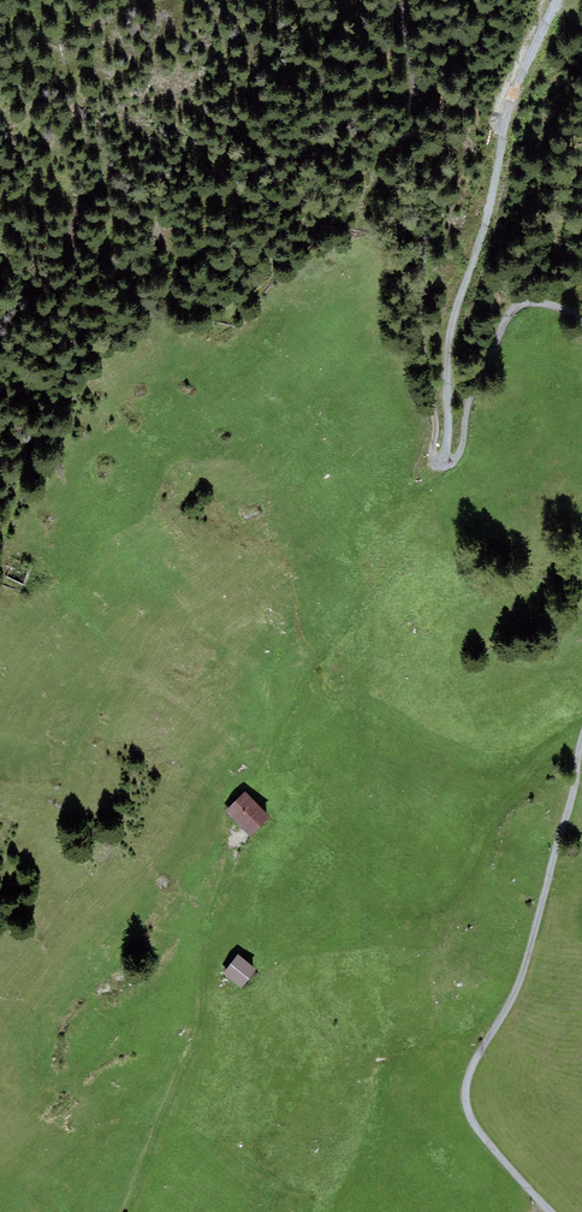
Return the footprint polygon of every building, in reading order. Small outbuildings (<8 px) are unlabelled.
[(269,816),(246,792),(226,812),(249,836),(269,816)] [(256,968),(239,954),(224,973),(242,987),(256,968)]
